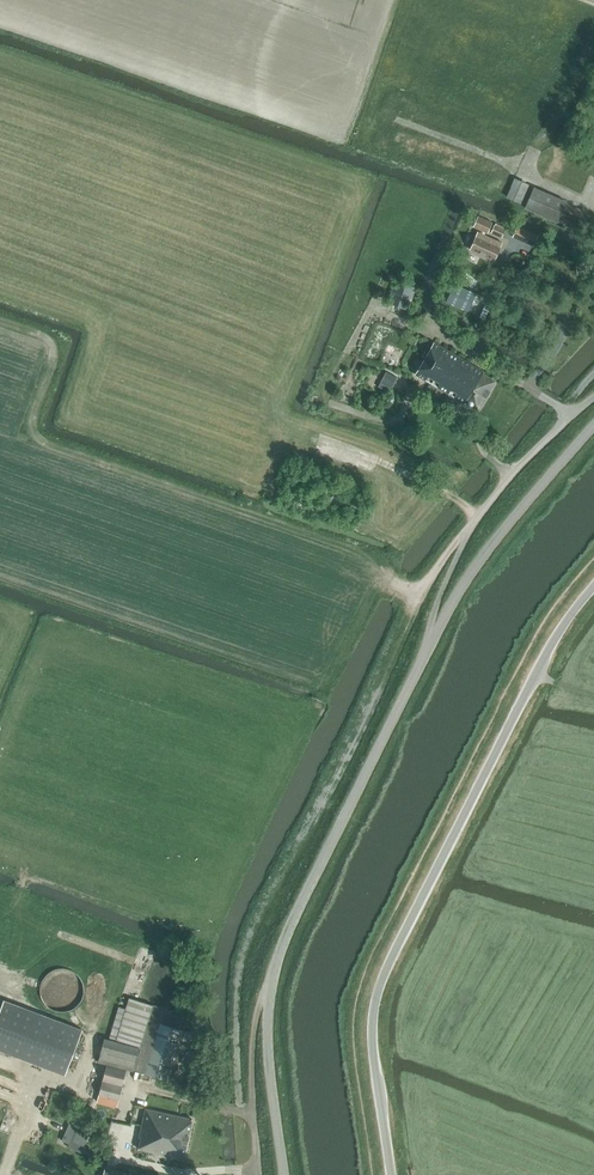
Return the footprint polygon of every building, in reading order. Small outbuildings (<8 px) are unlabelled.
[(507,196),(520,203),(528,185),(514,179),(507,196)] [(556,222),(556,221),(577,230),(585,211),(565,203),(566,201),(534,187),(525,208),(556,222)] [(491,233),(502,238),(506,229),(495,225),(491,233)] [(471,250),(495,260),(503,243),(479,232),(471,250)] [(538,236),(530,232),(526,242),(534,245),(538,236)] [(387,303),(408,310),(416,288),(411,286),(395,280),(387,303)] [(449,395),(477,412),(496,381),(483,373),(484,372),(434,342),(415,374),(449,395)] [(397,378),(386,373),(381,381),(392,387),(397,378)] [(83,990),(82,985),(81,981),(79,977),(76,974),(72,971),(69,970),(65,969),(60,969),(56,969),(52,971),(49,973),(46,975),(44,979),(42,982),(41,986),(41,990),(41,994),(42,998),(44,1001),(47,1005),(50,1007),(54,1009),(59,1011),(62,1011),(65,1011),(70,1009),(73,1007),(77,1005),(80,1001),(81,998),(82,994),(83,990)] [(99,1095),(119,1100),(126,1069),(168,1081),(187,1016),(153,1005),(129,998),(125,1009),(118,1007),(109,1039),(104,1038),(98,1063),(106,1065),(99,1095)] [(65,1075),(82,1030),(4,1000),(0,1011),(0,1050),(65,1075)] [(138,1150),(184,1159),(193,1119),(133,1106),(129,1125),(140,1128),(138,1138),(140,1139),(138,1150)] [(80,1128),(69,1124),(62,1141),(69,1144),(70,1141),(83,1147),(88,1134),(79,1130),(80,1128)]
